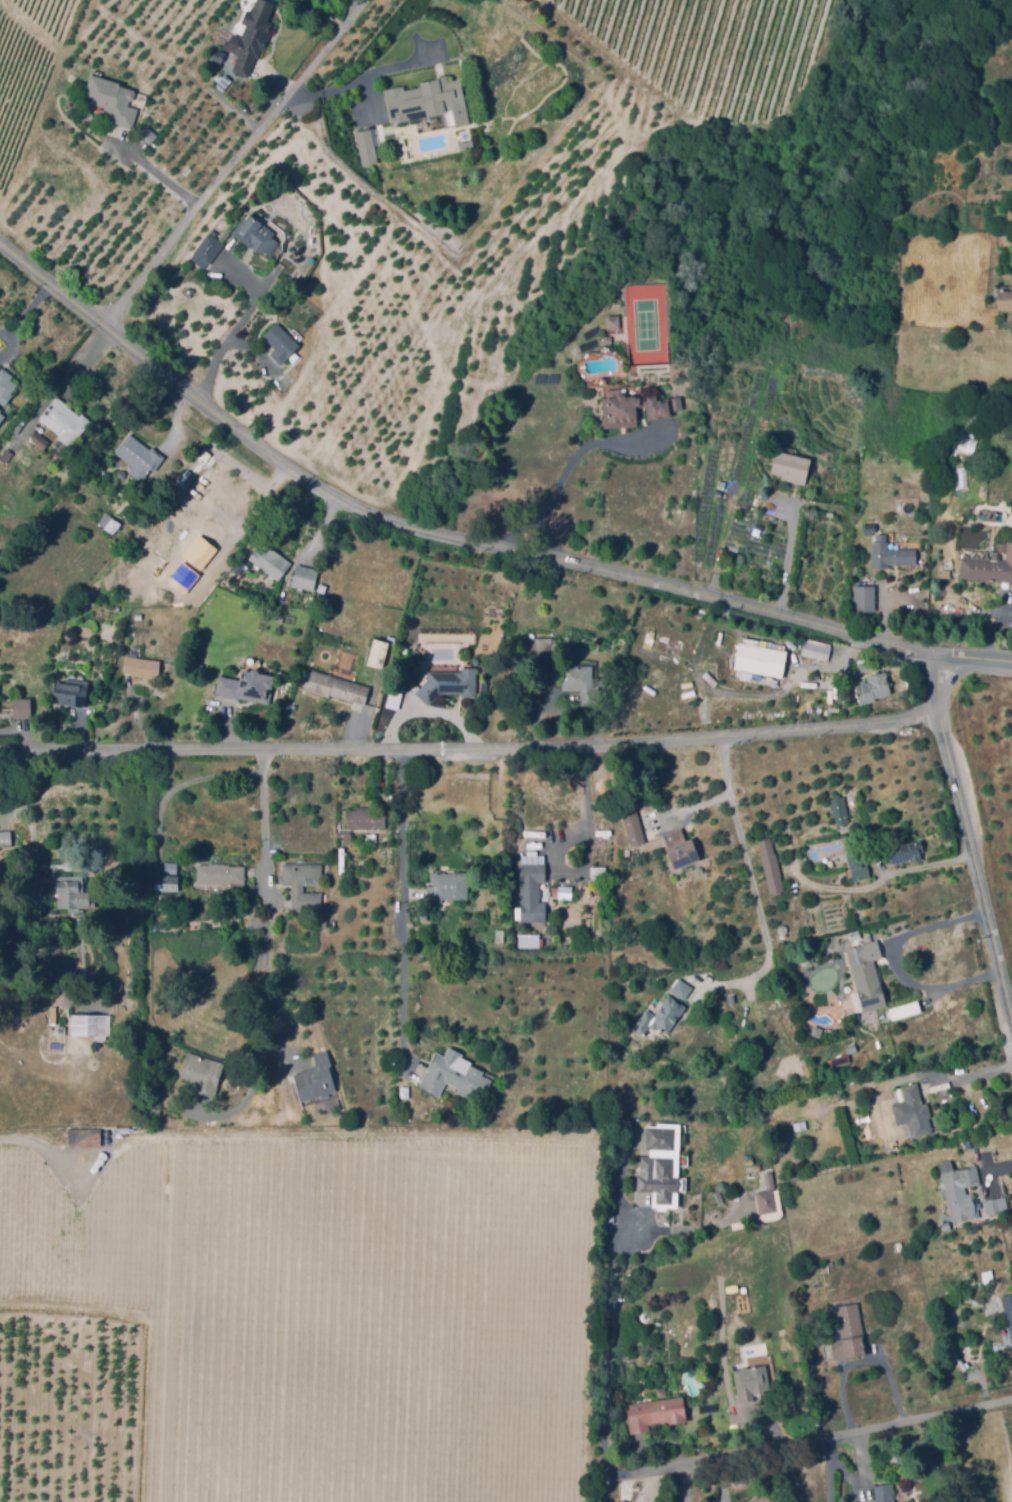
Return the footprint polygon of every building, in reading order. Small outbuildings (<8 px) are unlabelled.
[(252,15),(258,0),(264,0),(276,5),(269,23),(272,24),(269,33),(272,34),(265,50),(264,50),(260,59),(257,57),(248,78),(233,71),(239,55),(227,50),(234,33),(242,37),(247,25),(243,23),(247,13),(252,15)] [(223,62),(211,57),(215,49),(227,54),(223,62)] [(384,90),(403,85),(404,89),(423,84),(421,78),(447,72),(449,78),(460,75),(470,117),(448,123),(445,110),(392,122),(384,90)] [(132,128),(111,120),(112,116),(105,113),(106,109),(97,105),(96,110),(86,107),(88,102),(83,100),(93,73),(121,84),(120,85),(137,92),(134,101),(131,100),(129,105),(139,109),(132,128)] [(223,91),(217,85),(219,82),(214,79),(219,73),(223,77),(225,75),(231,80),(223,91)] [(138,136),(149,144),(156,135),(145,126),(138,136)] [(355,132),(371,128),(378,161),(362,164),(355,132)] [(461,140),(473,136),(475,143),(463,146),(461,140)] [(271,254),(266,250),(264,253),(250,242),(247,245),(233,231),(249,215),(272,237),(273,237),(280,243),(271,254)] [(209,264),(200,256),(195,261),(192,258),(213,234),(225,245),(209,264)] [(998,292),(1011,291),(1011,309),(999,309),(998,292)] [(608,328),(607,315),(618,315),(619,328),(608,328)] [(281,365),(271,354),(276,349),(264,337),(279,323),(300,346),(281,365)] [(602,344),(601,337),(610,336),(611,343),(602,344)] [(71,372),(66,369),(72,361),(77,364),(71,372)] [(5,404),(0,400),(0,371),(19,385),(5,404)] [(605,428),(603,399),(608,398),(608,389),(624,388),(624,398),(637,397),(637,398),(641,398),(641,405),(636,406),(638,425),(605,428)] [(650,420),(648,396),(657,396),(657,401),(681,399),(682,409),(673,409),(674,418),(650,420)] [(62,458),(52,450),(60,439),(49,431),(51,428),(41,420),(58,398),(80,415),(81,413),(91,421),(62,458)] [(44,450),(28,439),(35,431),(50,442),(44,450)] [(130,472),(135,467),(116,453),(131,434),(150,450),(153,447),(165,457),(155,470),(152,468),(149,472),(142,481),(130,472)] [(5,465),(0,460),(9,450),(14,454),(5,465)] [(775,467),(778,453),(811,460),(809,466),(809,469),(814,471),(813,478),(807,477),(806,484),(787,479),(788,475),(774,472),(775,467)] [(725,489),(718,487),(719,481),(726,482),(725,489)] [(115,533),(99,521),(106,512),(122,524),(115,533)] [(864,535),(864,525),(876,524),(877,534),(864,535)] [(885,568),(873,568),(874,541),(877,542),(877,534),(887,535),(887,542),(889,542),(889,549),(916,550),(916,564),(885,563),(885,568)] [(1008,542),(1011,542),(1011,583),(961,579),(962,558),(1006,561),(1008,542)] [(1006,552),(998,552),(999,543),(1007,544),(1006,552)] [(279,582),(249,561),(248,562),(240,557),(249,544),(263,555),(269,547),(292,563),(279,582)] [(313,591),(293,585),(299,565),(319,571),(313,591)] [(325,593),(318,591),(320,583),(327,586),(325,593)] [(876,611),(855,611),(856,587),(876,587),(876,611)] [(396,645),(386,643),(388,636),(397,639),(396,645)] [(529,657),(529,637),(561,637),(562,657),(529,657)] [(381,669),(387,643),(372,639),(366,665),(381,669)] [(829,661),(802,654),(806,640),(832,647),(829,661)] [(675,665),(660,660),(661,656),(676,660),(675,665)] [(777,678),(771,676),(770,678),(760,674),(766,656),(776,660),(774,666),(781,669),(777,678)] [(159,679),(131,676),(131,673),(123,672),(125,657),(161,661),(159,679)] [(860,672),(858,665),(869,661),(872,668),(860,672)] [(202,672),(194,670),(196,663),(203,664),(202,672)] [(429,705),(417,693),(430,680),(430,671),(441,671),(441,664),(449,664),(449,671),(463,672),(463,668),(477,668),(477,698),(463,698),(463,693),(441,693),(429,705)] [(608,707),(581,707),(582,691),(563,690),(563,665),(593,666),(592,687),(600,687),(599,696),(608,697),(608,707)] [(270,704),(240,697),(239,699),(216,694),(221,674),(242,679),(244,669),(276,677),(270,704)] [(365,705),(331,694),(330,698),(307,690),(313,669),(341,677),(343,670),(350,672),(349,675),(356,677),(355,682),(371,687),(365,705)] [(861,705),(856,686),(869,682),(867,678),(886,672),(892,693),(876,698),(877,701),(861,705)] [(86,707),(53,703),(56,682),(66,683),(67,678),(89,681),(86,707)] [(401,704),(386,696),(390,688),(405,697),(401,704)] [(15,719),(14,699),(31,699),(32,718),(15,719)] [(836,825),(830,799),(844,796),(850,822),(836,825)] [(348,828),(347,810),(358,810),(358,807),(386,807),(386,828),(348,828)] [(625,815),(639,812),(647,840),(633,844),(625,815)] [(495,827),(489,827),(489,822),(485,822),(485,814),(495,814),(495,827)] [(676,869),(669,849),(669,848),(664,834),(682,828),(687,840),(693,837),(701,860),(676,869)] [(12,846),(0,847),(0,832),(11,831),(12,846)] [(352,843),(343,843),(343,838),(337,838),(337,831),(352,831),(352,843)] [(771,893),(759,841),(771,838),(775,853),(777,853),(785,889),(771,893)] [(163,852),(162,841),(170,840),(171,851),(163,852)] [(894,864),(890,849),(921,840),(924,851),(921,852),(923,859),(913,862),(912,859),(894,864)] [(345,874),(339,874),(340,848),(348,848),(348,863),(346,863),(345,874)] [(291,910),(291,883),(284,884),(283,864),(297,864),(297,871),(309,871),(309,865),(322,864),(322,886),(304,886),(304,892),(322,891),(322,909),(291,910)] [(546,921),(521,921),(521,915),(516,915),(516,907),(521,907),(521,864),(546,864),(546,882),(540,882),(540,903),(546,903),(546,921)] [(856,881),(853,870),(867,865),(870,876),(856,881)] [(245,893),(230,893),(230,882),(197,882),(198,866),(245,866),(245,893)] [(468,905),(455,904),(455,899),(443,898),(443,905),(426,904),(427,886),(430,886),(431,871),(446,872),(446,874),(454,874),(454,872),(473,873),(473,880),(470,880),(469,899),(468,899),(468,905)] [(69,913),(69,909),(58,909),(58,876),(84,876),(84,892),(90,892),(90,907),(79,907),(79,913),(69,913)] [(179,892),(162,891),(163,876),(180,876),(179,892)] [(319,928),(319,921),(327,920),(327,928),(319,928)] [(540,948),(520,948),(520,934),(540,934),(540,948)] [(864,1013),(859,994),(850,997),(847,987),(856,984),(846,948),(866,942),(871,961),(875,960),(887,1007),(864,1013)] [(686,999),(672,990),(680,979),(693,988),(686,999)] [(644,1035),(634,1028),(646,1009),(656,1016),(669,995),(686,1006),(667,1034),(656,1027),(654,1030),(649,1027),(644,1035)] [(887,1008),(890,1020),(919,1013),(916,1001),(887,1008)] [(57,1024),(49,1024),(49,1007),(57,1007),(57,1024)] [(110,1036),(71,1035),(72,1014),(111,1015),(110,1036)] [(808,1057),(806,1050),(814,1047),(816,1054),(808,1057)] [(302,1101),(294,1074),(317,1067),(313,1055),(327,1051),(331,1065),(328,1066),(336,1091),(328,1093),(329,1097),(323,1099),(322,1095),(302,1101)] [(216,1098),(194,1092),(196,1081),(181,1077),(187,1053),(225,1063),(216,1098)] [(481,1104),(458,1093),(460,1088),(447,1081),(440,1096),(420,1086),(437,1053),(469,1069),(471,1065),(484,1072),(482,1075),(493,1080),(481,1104)] [(915,1137),(910,1121),(898,1124),(893,1104),(906,1100),(902,1087),(917,1083),(923,1103),(928,1102),(932,1116),(929,1117),(933,1132),(915,1137)] [(795,1131),(793,1123),(805,1120),(807,1128),(795,1131)] [(678,1206),(656,1206),(657,1190),(640,1190),(641,1156),(659,1157),(659,1148),(647,1147),(647,1128),(680,1129),(678,1206)] [(102,1145),(68,1145),(68,1129),(102,1129),(102,1145)] [(940,1162),(952,1159),(954,1170),(977,1165),(982,1183),(966,1186),(967,1194),(975,1192),(980,1216),(954,1222),(949,1199),(945,1199),(942,1190),(946,1189),(940,1162)] [(763,1221),(757,1192),(768,1190),(765,1174),(773,1172),(777,1190),(779,1189),(784,1214),(781,1217),(763,1221)] [(985,1201),(1006,1195),(1009,1208),(988,1214),(985,1201)] [(734,1229),(733,1223),(746,1221),(747,1227),(734,1229)] [(941,1223),(951,1221),(952,1228),(942,1230),(941,1223)] [(983,1288),(981,1280),(993,1277),(995,1284),(983,1288)] [(1001,1296),(1011,1293),(1011,1341),(1001,1296)] [(836,1360),(832,1339),(841,1338),(836,1306),(859,1303),(866,1355),(836,1360)] [(740,1401),(734,1371),(766,1365),(771,1390),(765,1391),(765,1393),(753,1395),(754,1398),(740,1401)] [(641,1395),(639,1385),(650,1384),(652,1393),(641,1395)] [(631,1433),(627,1404),(683,1397),(686,1421),(668,1424),(668,1421),(649,1423),(650,1431),(631,1433)] [(892,1484),(895,1501),(877,1501),(875,1486),(892,1484)] [(783,1501),(782,1501),(749,1501),(758,1494),(760,1497),(772,1488),(783,1501)] [(618,1501),(617,1496),(626,1493),(627,1500),(618,1501)]
